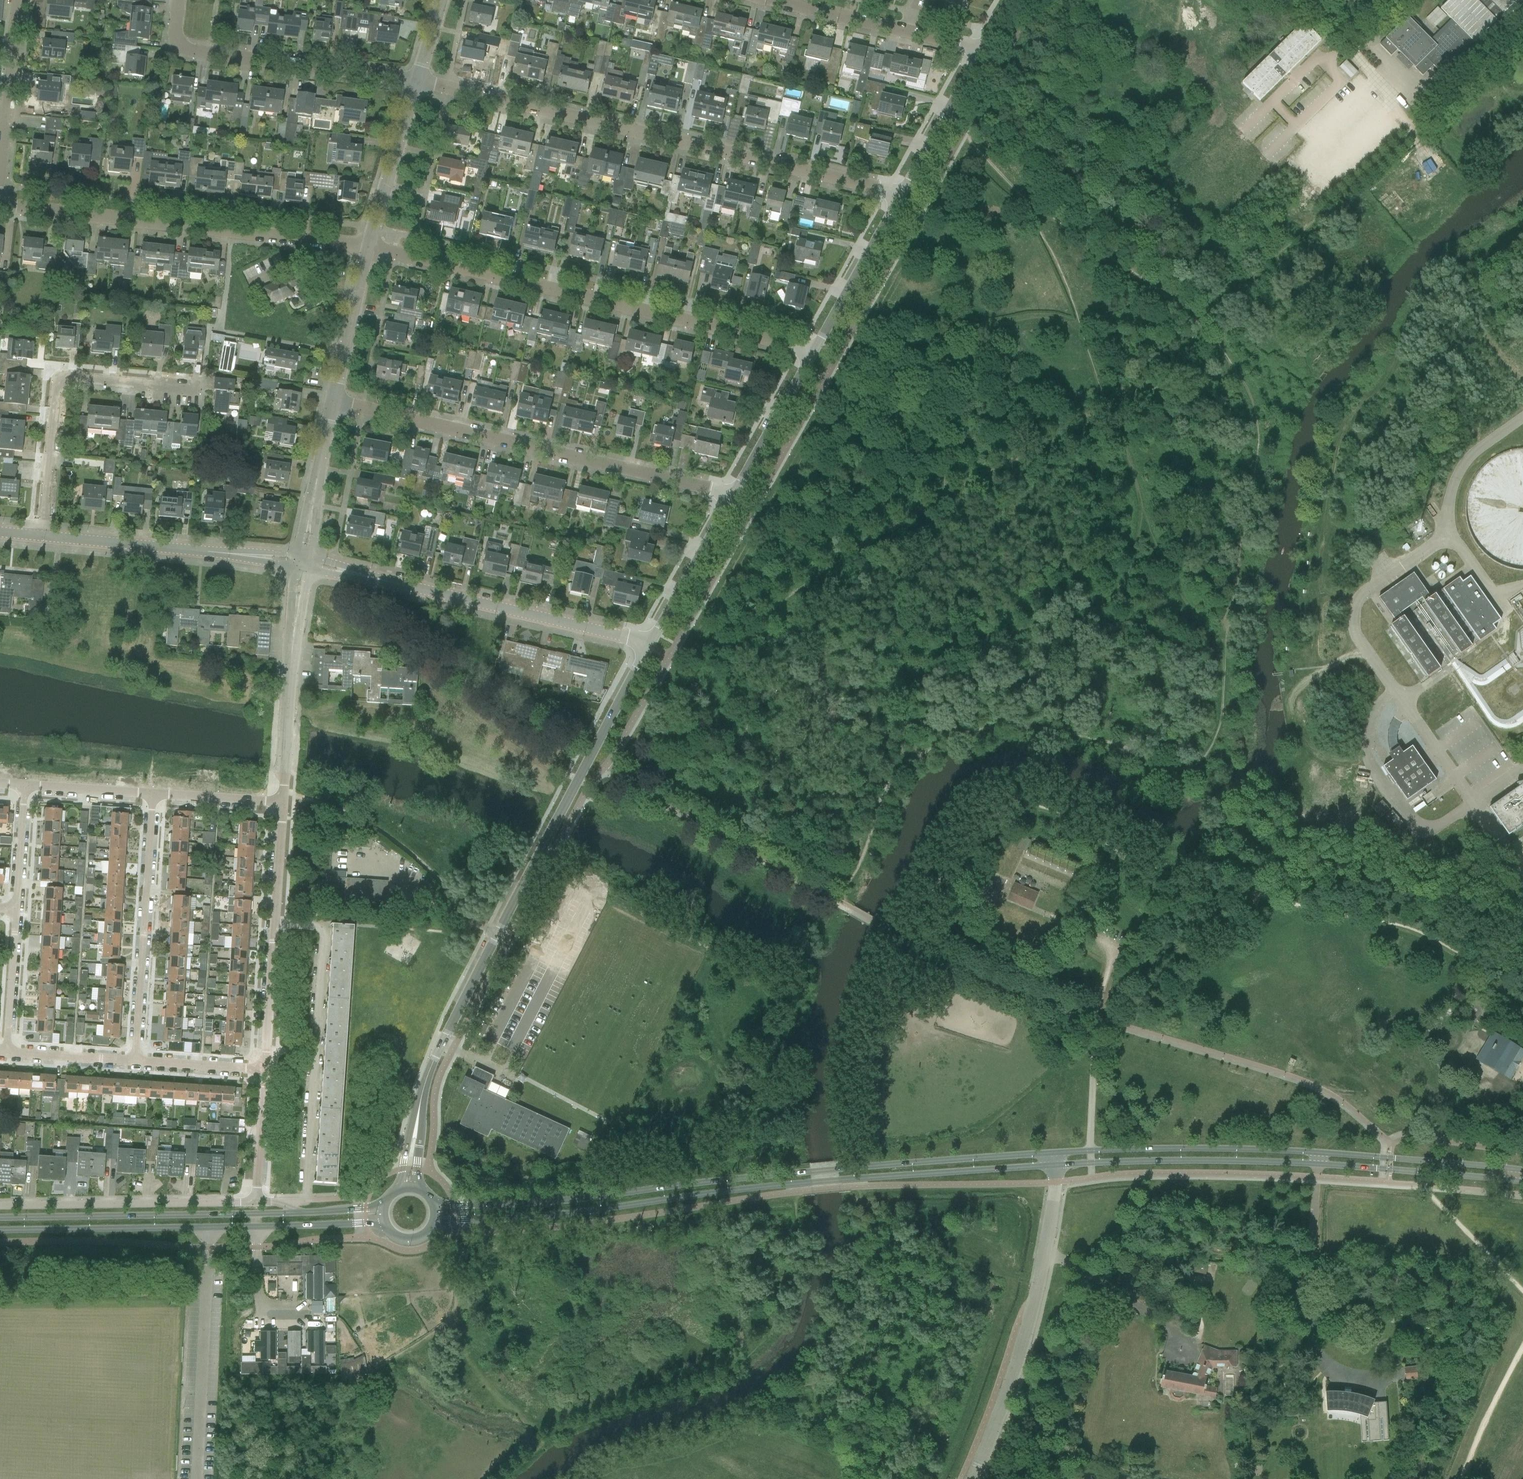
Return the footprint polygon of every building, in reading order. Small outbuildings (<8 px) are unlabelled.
[(46,16),(56,17),(70,18),(72,1),(74,2),(74,0),(64,0),(60,0),(48,0),(46,16)] [(116,9),(130,15),(130,23),(149,25),(150,10),(137,9),(137,1),(141,2),(141,1),(131,0),(117,0),(116,9)] [(236,30),(251,32),(252,22),(260,22),(259,25),(260,25),(262,9),(263,0),(255,0),(254,8),(239,6),(238,12),(236,30)] [(374,5),(380,6),(386,6),(393,7),(393,8),(396,8),(397,8),(399,8),(400,1),(402,1),(402,0),(375,0),(374,5)] [(470,22),(479,24),(488,25),(490,19),(493,19),(495,10),(494,9),(494,7),(498,8),(500,0),(483,0),(482,8),(473,6),(470,22)] [(546,1),(554,2),(553,5),(552,12),(567,15),(571,0),(546,0),(546,1)] [(593,6),(594,0),(571,0),(567,15),(578,18),(584,6),(585,6),(586,4),(593,6)] [(612,23),(616,5),(609,4),(610,0),(594,0),(593,6),(600,7),(599,10),(606,12),(604,21),(612,23)] [(637,19),(642,0),(627,0),(624,0),(622,7),(616,5),(612,23),(623,26),(625,16),(637,19)] [(637,19),(645,21),(644,25),(648,26),(647,31),(657,33),(658,31),(662,12),(661,16),(655,15),(657,7),(654,7),(656,0),(654,0),(642,0),(637,19)] [(944,9),(952,11),(954,6),(967,9),(965,8),(967,0),(947,0),(944,9)] [(1359,16),(1365,10),(1367,13),(1372,8),(1370,6),(1375,1),(1374,0),(1360,0),(1352,8),(1359,16)] [(1379,45),(1391,57),(1397,50),(1400,53),(1401,54),(1401,53),(1408,60),(1408,61),(1409,62),(1409,64),(1413,66),(1415,68),(1422,76),(1433,65),(1447,79),(1501,25),(1498,22),(1505,15),(1508,18),(1522,3),(1522,0),(1450,0),(1441,9),(1451,19),(1438,33),(1435,36),(1436,37),(1432,41),(1431,40),(1408,17),(1396,29),(1386,39),(1379,45)] [(333,18),(340,19),(341,11),(343,3),(335,2),(333,18)] [(674,26),(682,28),(687,8),(679,6),(679,5),(676,4),(676,5),(672,4),(669,16),(662,14),(663,13),(662,12),(658,31),(666,32),(667,27),(673,29),(674,26)] [(682,28),(681,32),(691,34),(690,37),(693,37),(695,38),(703,40),(706,27),(701,25),(702,21),(700,21),(701,18),(702,11),(687,8),(682,28)] [(267,34),(282,36),(284,16),(277,15),(277,11),(262,9),(260,25),(260,23),(268,24),(267,34)] [(341,11),(340,19),(339,30),(357,32),(358,20),(373,22),(372,34),(376,34),(375,42),(395,44),(396,29),(391,29),(392,18),(394,18),(394,17),(341,11)] [(284,16),(282,36),(296,38),(298,27),(305,28),(305,31),(308,14),(293,12),(292,17),(284,16)] [(713,37),(727,40),(732,18),(717,15),(714,28),(706,27),(703,40),(701,48),(710,50),(713,37)] [(313,30),(312,40),(327,42),(327,37),(330,37),(332,27),(332,23),(333,18),(321,16),(321,19),(315,18),(313,30)] [(738,57),(746,58),(751,37),(743,35),(746,22),(732,18),(727,40),(734,41),(732,48),(740,50),(738,57)] [(510,30),(519,32),(521,23),(512,21),(510,30)] [(114,34),(112,45),(132,47),(133,39),(147,40),(149,25),(130,23),(129,32),(114,34)] [(1304,23),(1243,83),(1259,101),(1315,47),(1321,41),(1304,23)] [(751,37),(747,54),(756,56),(757,51),(763,52),(764,47),(764,46),(772,47),(777,29),(762,25),(761,31),(759,31),(758,36),(760,36),(759,39),(751,37)] [(777,29),(772,47),(781,49),(780,51),(779,56),(785,57),(784,62),(792,64),(793,57),(796,48),(788,46),(789,43),(790,43),(791,38),(790,38),(790,37),(791,32),(777,29)] [(41,58),(51,59),(62,60),(64,43),(73,44),(74,34),(58,33),(57,42),(43,41),(41,58)] [(462,57),(483,61),(485,53),(488,54),(489,46),(498,48),(500,38),(479,34),(477,44),(466,41),(462,57)] [(510,46),(508,56),(518,58),(513,76),(528,79),(534,53),(534,52),(521,49),(520,48),(520,49),(518,49),(521,36),(513,34),(510,46)] [(811,37),(809,47),(807,55),(822,59),(820,69),(826,70),(824,81),(835,83),(842,50),(832,48),(834,42),(811,37)] [(498,48),(497,50),(506,51),(508,40),(500,38),(498,48)] [(599,41),(596,57),(597,57),(603,58),(603,57),(607,43),(599,41)] [(546,65),(554,67),(559,45),(549,42),(546,56),(534,53),(528,79),(542,82),(546,65)] [(607,43),(603,57),(609,58),(610,59),(612,49),(613,45),(607,43)] [(141,48),(132,47),(112,45),(112,50),(113,50),(113,57),(111,56),(110,63),(125,65),(124,75),(143,77),(143,76),(144,60),(145,60),(145,59),(139,58),(141,48)] [(844,65),(842,72),(859,76),(858,81),(857,86),(856,92),(864,94),(864,93),(865,87),(867,81),(870,68),(871,65),(863,63),(866,50),(859,48),(860,47),(850,45),(848,51),(847,53),(849,53),(847,63),(846,65),(844,65)] [(866,48),(866,50),(863,63),(871,65),(873,53),(874,49),(866,48)] [(554,67),(553,70),(561,72),(560,78),(558,87),(559,86),(562,87),(562,88),(566,88),(572,89),(571,90),(572,90),(577,70),(578,64),(569,62),(570,59),(560,57),(561,52),(558,52),(554,67)] [(645,52),(642,66),(649,68),(652,54),(645,52)] [(871,65),(870,68),(881,71),(882,68),(883,64),(884,56),(873,53),(871,65)] [(659,55),(652,54),(649,68),(647,75),(655,76),(659,55)] [(883,64),(882,68),(891,70),(890,74),(891,74),(891,73),(907,77),(908,77),(917,79),(916,80),(917,80),(919,73),(927,75),(928,73),(930,65),(929,65),(930,62),(928,62),(920,60),(918,60),(917,62),(894,56),(885,54),(883,64)] [(1340,67),(1352,78),(1359,71),(1347,60),(1340,67)] [(693,80),(696,64),(688,62),(683,83),(691,85),(693,80)] [(577,70),(572,90),(573,90),(573,89),(586,92),(586,93),(589,83),(591,83),(593,73),(595,66),(588,64),(586,72),(577,70)] [(705,66),(696,64),(693,80),(701,82),(705,66)] [(604,81),(602,91),(604,92),(603,96),(617,100),(621,81),(622,80),(623,73),(607,69),(605,75),(605,77),(604,81)] [(859,76),(842,72),(841,77),(858,81),(859,76)] [(924,90),(927,75),(919,73),(917,80),(916,80),(917,79),(908,77),(905,86),(924,90)] [(38,85),(37,101),(47,102),(58,103),(62,103),(64,85),(69,85),(70,77),(58,75),(48,74),(46,86),(38,85)] [(737,92),(736,95),(748,98),(749,96),(747,95),(750,80),(752,81),(753,77),(741,75),(737,92)] [(182,103),(189,104),(192,81),(180,79),(180,76),(178,76),(178,77),(172,76),(171,86),(172,86),(171,96),(183,97),(182,103)] [(650,97),(648,107),(662,110),(667,88),(659,86),(660,82),(654,80),(650,97)] [(621,81),(617,100),(631,103),(632,98),(634,99),(636,89),(637,88),(637,86),(638,85),(621,81)] [(865,87),(864,93),(874,95),(871,108),(880,110),(880,112),(879,113),(886,114),(896,117),(895,119),(897,119),(897,117),(901,118),(905,100),(890,97),(890,95),(882,93),(884,86),(886,86),(886,85),(867,81),(865,87)] [(211,105),(219,106),(221,85),(207,84),(208,83),(207,83),(205,93),(198,92),(198,89),(195,108),(210,110),(211,105)] [(221,85),(219,106),(227,107),(226,112),(232,113),(231,122),(240,123),(240,118),(241,114),(241,110),(242,105),(243,95),(242,98),(235,97),(236,86),(235,86),(235,87),(221,85)] [(662,110),(662,111),(664,112),(664,111),(677,114),(679,104),(683,87),(676,86),(675,90),(667,88),(662,110)] [(242,105),(241,110),(248,111),(249,111),(264,113),(267,90),(252,88),(251,98),(250,106),(242,105)] [(712,99),(707,120),(722,124),(724,116),(724,114),(725,108),(733,110),(736,95),(737,92),(727,89),(725,99),(720,98),(719,101),(712,99)] [(282,92),(267,90),(264,113),(279,115),(282,92)] [(693,117),(707,120),(712,99),(713,96),(698,93),(693,117)] [(289,101),(286,123),(296,125),(297,117),(310,119),(310,114),(313,98),(313,96),(311,96),(311,95),(305,94),(304,95),(297,94),(296,102),(289,101)] [(335,101),(334,109),(338,109),(338,111),(340,111),(339,124),(347,125),(347,119),(363,121),(365,103),(348,101),(349,97),(336,95),(335,101)] [(313,98),(310,114),(319,115),(320,109),(320,107),(321,99),(313,98)] [(777,124),(779,116),(782,103),(758,98),(755,110),(745,107),(743,116),(747,117),(745,125),(765,130),(768,116),(773,117),(771,123),(777,124)] [(782,103),(779,116),(780,116),(780,114),(791,117),(787,135),(807,140),(812,121),(798,118),(801,103),(783,99),(782,103)] [(850,115),(857,116),(860,104),(853,102),(850,115)] [(820,111),(819,118),(816,128),(825,130),(822,143),(830,145),(830,146),(836,148),(836,146),(838,147),(843,127),(835,126),(838,115),(820,111)] [(32,142),(31,153),(35,154),(36,155),(35,163),(50,164),(52,154),(53,155),(55,131),(61,131),(63,119),(50,118),(47,138),(44,138),(43,143),(32,142)] [(240,123),(238,140),(245,140),(247,119),(240,118),(240,123)] [(185,133),(192,134),(194,120),(187,119),(185,133)] [(276,144),(283,145),(286,123),(279,122),(276,144)] [(283,145),(283,146),(290,147),(293,147),(293,146),(296,125),(286,123),(283,145)] [(857,124),(854,137),(870,143),(868,153),(887,158),(891,140),(871,136),(869,135),(871,127),(870,127),(857,124)] [(448,127),(445,141),(468,146),(471,129),(464,128),(464,130),(448,127)] [(488,162),(488,163),(496,165),(497,162),(499,153),(506,154),(506,152),(513,154),(518,132),(503,129),(500,142),(493,140),(488,160),(488,162)] [(518,132),(513,154),(520,155),(520,158),(527,159),(525,170),(532,172),(537,152),(538,147),(538,146),(537,150),(529,149),(532,136),(518,132)] [(327,144),(326,152),(334,153),(334,161),(348,162),(358,163),(360,147),(348,146),(349,136),(339,134),(329,133),(327,144)] [(478,159),(478,160),(488,162),(488,160),(493,140),(494,136),(484,134),(478,159)] [(71,159),(67,160),(68,167),(77,168),(78,167),(87,168),(88,156),(100,158),(102,148),(102,140),(90,138),(89,144),(82,143),(82,147),(72,146),(71,159)] [(131,157),(143,159),(144,152),(145,140),(132,138),(131,149),(112,146),(109,165),(108,165),(108,172),(121,173),(121,172),(129,173),(131,157)] [(533,172),(529,190),(536,192),(538,192),(542,174),(548,176),(549,171),(549,168),(556,169),(558,164),(563,142),(548,139),(545,154),(537,152),(532,172),(533,172)] [(578,182),(579,179),(578,178),(581,162),(574,161),(577,146),(563,142),(558,164),(566,166),(564,175),(570,176),(569,180),(578,182)] [(578,182),(577,186),(586,188),(589,181),(591,175),(602,177),(608,153),(593,150),(590,160),(582,158),(581,162),(578,178),(579,179),(578,182)] [(165,164),(162,186),(178,188),(179,176),(187,176),(189,158),(190,153),(177,151),(176,159),(165,158),(165,164)] [(143,159),(141,177),(149,178),(148,185),(155,185),(155,186),(157,187),(157,186),(162,186),(165,164),(165,158),(152,156),(152,153),(144,152),(143,159)] [(608,153),(602,177),(614,180),(613,187),(613,195),(622,197),(624,189),(627,172),(627,169),(620,167),(622,156),(608,153)] [(441,160),(438,175),(452,178),(451,181),(461,183),(462,183),(465,167),(478,170),(472,196),(480,198),(482,187),(483,185),(484,180),(488,163),(488,162),(478,160),(457,155),(456,163),(441,160)] [(208,191),(209,192),(211,170),(202,169),(203,160),(193,159),(189,158),(187,176),(196,177),(195,190),(208,191)] [(627,172),(624,189),(632,191),(634,182),(639,183),(648,185),(653,163),(639,160),(636,174),(627,172)] [(211,170),(209,192),(209,191),(222,192),(222,193),(224,178),(234,179),(235,163),(221,161),(220,169),(211,168),(211,170)] [(239,195),(254,197),(256,177),(249,176),(249,171),(243,170),(244,163),(235,163),(234,179),(233,182),(241,182),(239,195)] [(653,163),(648,185),(657,188),(662,189),(660,194),(666,196),(669,196),(672,182),(664,180),(666,173),(667,173),(668,170),(667,170),(667,166),(653,163)] [(256,177),(254,197),(269,198),(270,187),(278,188),(280,172),(280,169),(272,169),(272,174),(265,173),(257,172),(256,177)] [(669,196),(667,202),(668,202),(671,203),(677,204),(679,193),(693,196),(698,174),(684,170),(681,182),(673,180),(672,182),(669,196)] [(302,186),(302,185),(302,182),(294,181),(295,174),(280,172),(278,188),(278,192),(279,192),(279,190),(285,190),(284,200),(300,202),(302,186)] [(302,185),(302,186),(312,187),(312,186),(313,183),(338,186),(338,189),(336,201),(354,203),(356,185),(352,185),(353,178),(334,176),(314,174),(303,173),(302,182),(302,185)] [(704,211),(713,213),(719,186),(718,190),(710,188),(713,177),(698,174),(693,196),(706,199),(704,211)] [(719,186),(713,213),(715,205),(722,207),(722,209),(736,212),(738,204),(743,184),(729,181),(728,188),(726,194),(718,192),(719,186)] [(743,184),(738,204),(751,207),(750,213),(758,220),(759,216),(761,209),(763,199),(754,197),(757,187),(743,184)] [(528,195),(524,211),(532,212),(536,192),(529,190),(528,195)] [(778,224),(786,226),(791,202),(789,208),(784,207),(786,201),(784,200),(785,194),(771,191),(766,213),(780,216),(778,224)] [(440,221),(454,224),(457,209),(460,209),(463,197),(446,193),(443,205),(433,203),(431,213),(428,213),(427,214),(429,215),(428,219),(440,222),(440,221)] [(791,212),(803,215),(807,199),(795,196),(791,212)] [(470,202),(468,211),(476,213),(479,199),(470,197),(469,202),(470,202)] [(566,199),(562,217),(569,219),(573,200),(566,199)] [(807,199),(804,209),(815,211),(814,217),(836,222),(839,207),(817,202),(807,199)] [(569,219),(565,233),(573,235),(573,233),(575,234),(573,242),(571,242),(570,247),(572,247),(570,256),(583,259),(583,260),(584,260),(589,237),(580,235),(581,230),(575,228),(580,202),(573,200),(569,219)] [(665,213),(664,221),(686,226),(688,219),(669,214),(671,203),(668,202),(665,213)] [(607,221),(607,225),(615,227),(619,211),(610,209),(609,215),(607,221)] [(479,235),(494,238),(499,216),(485,213),(485,211),(483,210),(480,220),(483,220),(479,235)] [(499,216),(494,238),(508,241),(512,227),(514,228),(517,215),(500,211),(499,216)] [(619,211),(615,227),(623,229),(626,213),(619,211)] [(526,236),(524,246),(530,247),(530,246),(538,248),(543,229),(536,228),(537,224),(537,221),(529,219),(526,230),(528,231),(526,236)] [(683,236),(686,226),(664,221),(660,237),(668,239),(669,233),(683,236)] [(543,229),(538,248),(548,250),(548,251),(553,253),(559,229),(552,227),(551,231),(543,229)] [(797,240),(793,260),(804,262),(805,258),(818,261),(817,262),(818,262),(822,246),(805,243),(808,232),(792,228),(791,235),(800,237),(799,239),(800,240),(799,241),(797,240)] [(700,230),(696,245),(705,247),(708,232),(700,230)] [(63,252),(63,254),(74,268),(86,269),(87,258),(81,257),(83,244),(78,238),(70,237),(64,242),(63,252)] [(589,237),(584,260),(585,260),(585,259),(598,262),(604,240),(589,237)] [(86,269),(85,275),(95,276),(96,263),(102,264),(102,262),(109,263),(112,241),(104,241),(104,239),(102,238),(102,240),(98,240),(96,259),(87,258),(86,269)] [(633,249),(629,267),(637,269),(636,271),(643,273),(646,263),(648,255),(655,256),(658,247),(659,241),(650,239),(648,248),(642,247),(641,246),(640,251),(633,249)] [(23,250),(22,261),(33,262),(36,263),(36,269),(39,270),(54,271),(56,259),(57,249),(56,249),(56,252),(41,250),(42,242),(24,240),(23,250)] [(112,241),(109,263),(118,264),(117,266),(124,267),(122,279),(131,280),(132,272),(134,254),(133,254),(133,259),(125,259),(127,243),(112,241)] [(622,266),(629,267),(633,249),(626,248),(627,243),(620,241),(614,266),(621,268),(622,266)] [(752,242),(747,264),(755,266),(760,244),(752,242)] [(148,264),(155,265),(157,246),(143,245),(141,258),(134,257),(134,254),(131,280),(132,272),(147,274),(148,264)] [(169,278),(177,279),(179,262),(171,261),(173,248),(158,247),(158,246),(157,246),(155,265),(154,273),(163,271),(169,272),(169,278)] [(659,276),(673,280),(678,261),(670,259),(672,249),(665,248),(659,276)] [(705,248),(702,260),(699,270),(715,273),(711,289),(727,293),(735,261),(718,257),(720,252),(705,248)] [(179,262),(177,279),(188,280),(188,273),(200,275),(201,269),(203,251),(188,250),(187,263),(179,262)] [(218,253),(203,251),(201,269),(209,270),(209,275),(217,276),(218,267),(216,267),(218,253)] [(678,261),(673,280),(688,283),(695,255),(688,253),(686,263),(678,261)] [(269,304),(293,295),(290,288),(312,279),(308,270),(263,288),(269,304)] [(7,290),(9,272),(0,271),(0,289),(7,290)] [(801,310),(802,310),(805,296),(804,296),(805,290),(807,290),(807,289),(793,286),(793,284),(794,284),(796,276),(781,273),(780,280),(790,283),(785,306),(795,308),(795,307),(801,309),(801,310)] [(752,276),(750,287),(747,297),(763,301),(764,296),(765,296),(765,293),(768,279),(752,276)] [(399,309),(398,314),(422,319),(424,311),(415,310),(417,301),(420,301),(423,300),(424,292),(423,289),(417,288),(415,290),(414,291),(401,289),(401,288),(399,287),(399,288),(395,287),(392,302),(403,304),(402,307),(399,309)] [(444,293),(440,311),(446,313),(461,317),(467,293),(452,290),(451,296),(444,295),(444,294),(444,293)] [(477,319),(484,321),(487,308),(479,306),(482,297),(467,293),(461,317),(477,320),(477,319)] [(209,302),(208,309),(216,310),(220,311),(222,298),(215,297),(214,302),(209,302)] [(499,322),(507,324),(512,303),(496,299),(495,306),(496,307),(495,310),(487,308),(484,321),(499,324),(499,322)] [(513,330),(528,334),(531,320),(532,318),(524,317),(525,313),(526,313),(527,306),(512,303),(507,324),(514,326),(513,330)] [(216,310),(208,309),(207,309),(206,317),(215,319),(216,310)] [(537,332),(551,336),(556,314),(546,312),(547,311),(542,310),(539,322),(531,320),(528,334),(527,340),(528,341),(535,342),(537,332)] [(422,319),(398,314),(396,326),(387,324),(386,333),(385,333),(385,337),(385,340),(405,344),(407,336),(412,337),(415,318),(422,320),(422,319)] [(556,314),(551,336),(559,338),(558,344),(564,346),(572,348),(576,334),(576,331),(568,330),(571,317),(567,316),(566,316),(556,314)] [(589,342),(597,344),(601,325),(587,321),(585,329),(584,329),(583,334),(584,335),(583,336),(576,334),(572,348),(572,351),(581,353),(583,344),(589,345),(589,342)] [(55,341),(55,343),(58,344),(58,347),(59,347),(59,348),(72,349),(78,350),(78,346),(80,324),(71,323),(71,328),(59,327),(58,342),(55,341)] [(143,341),(142,341),(141,346),(142,346),(141,356),(160,358),(161,346),(170,347),(172,326),(162,325),(161,335),(144,333),(143,341)] [(618,355),(622,340),(621,340),(620,344),(613,342),(613,341),(614,341),(615,335),(614,335),(616,328),(601,325),(597,344),(609,347),(606,359),(616,362),(617,359),(618,355)] [(94,342),(92,342),(92,344),(94,344),(93,351),(111,353),(111,345),(118,346),(120,328),(106,326),(105,333),(95,332),(94,342)] [(203,351),(205,333),(205,330),(185,328),(182,360),(195,361),(196,350),(203,351)] [(618,355),(617,359),(621,360),(621,357),(628,359),(628,357),(629,357),(630,352),(641,355),(646,335),(631,332),(628,344),(622,343),(622,340),(618,355)] [(211,334),(211,340),(221,342),(222,336),(211,334)] [(651,363),(662,365),(665,353),(658,351),(661,339),(646,335),(641,355),(652,358),(651,363)] [(26,359),(31,359),(32,343),(15,342),(15,340),(7,339),(6,354),(0,353),(0,365),(22,367),(24,368),(25,359),(26,359)] [(223,342),(218,371),(228,373),(233,374),(233,372),(234,366),(236,357),(234,357),(236,344),(223,342)] [(665,353),(662,365),(663,361),(672,363),(676,364),(676,362),(690,365),(694,346),(676,342),(675,347),(667,345),(665,353)] [(264,366),(284,369),(294,371),(294,367),(296,367),(296,365),(295,364),(297,355),(267,350),(265,359),(264,359),(263,361),(265,361),(264,366)] [(466,369),(473,370),(477,353),(470,351),(466,369)] [(725,380),(731,381),(741,383),(743,375),(750,377),(753,365),(733,361),(734,356),(714,351),(711,366),(727,369),(725,380)] [(711,354),(703,352),(701,363),(708,365),(711,354)] [(477,353),(473,370),(480,372),(484,355),(477,353)] [(428,359),(426,367),(425,372),(431,374),(434,360),(428,359)] [(377,377),(398,381),(399,373),(405,374),(407,365),(381,360),(377,377)] [(663,365),(662,368),(671,370),(672,363),(663,361),(662,365),(663,365)] [(509,381),(517,383),(521,363),(514,362),(509,381)] [(521,363),(517,383),(525,384),(529,365),(521,363)] [(5,375),(4,389),(27,391),(29,377),(17,376),(18,367),(0,365),(0,368),(0,374),(5,375)] [(425,372),(426,367),(419,366),(415,384),(422,386),(425,372)] [(707,373),(699,371),(697,381),(704,383),(707,373)] [(558,372),(554,388),(563,390),(566,374),(558,372)] [(436,398),(442,399),(447,377),(433,374),(429,392),(427,391),(427,396),(434,398),(436,399),(436,398)] [(563,390),(562,391),(570,393),(575,376),(566,374),(563,390)] [(447,377),(442,399),(457,403),(457,401),(459,402),(459,396),(458,396),(462,380),(447,377)] [(250,387),(273,390),(275,382),(252,378),(250,387)] [(215,393),(213,413),(214,412),(224,413),(228,413),(228,406),(237,407),(238,394),(233,394),(234,382),(224,381),(214,380),(213,392),(215,393)] [(475,396),(473,406),(487,409),(491,392),(493,384),(479,381),(475,396)] [(491,392),(487,409),(502,413),(507,387),(500,386),(498,394),(491,392)] [(520,407),(517,416),(532,420),(537,396),(539,390),(531,389),(524,387),(520,407)] [(18,413),(14,412),(15,405),(26,406),(27,391),(4,389),(3,403),(0,403),(0,412),(18,413)] [(710,405),(707,418),(723,422),(722,425),(724,425),(725,424),(733,426),(735,413),(733,413),(735,405),(723,402),(725,394),(704,389),(701,403),(710,405)] [(537,396),(532,420),(547,423),(549,414),(553,394),(546,392),(539,390),(537,396)] [(279,411),(287,412),(297,414),(300,394),(276,391),(275,400),(280,400),(279,411)] [(563,421),(561,427),(570,429),(577,430),(581,411),(582,406),(578,405),(579,403),(568,400),(567,400),(566,405),(565,410),(563,421)] [(581,411),(577,430),(584,432),(584,433),(592,435),(594,427),(601,428),(606,404),(597,402),(594,415),(581,411)] [(87,430),(101,431),(103,409),(89,407),(87,422),(79,421),(80,415),(79,415),(77,437),(86,438),(87,430)] [(120,441),(124,442),(126,421),(125,421),(125,425),(120,425),(120,420),(117,420),(118,410),(103,409),(101,431),(115,433),(115,441),(120,441)] [(642,428),(646,413),(630,410),(628,420),(620,418),(616,435),(626,438),(626,436),(633,438),(635,426),(642,428)] [(124,442),(124,447),(133,448),(134,437),(140,438),(140,435),(141,432),(148,433),(150,413),(143,412),(143,411),(140,411),(140,412),(136,412),(134,426),(126,425),(127,421),(126,421),(124,442)] [(655,426),(653,435),(657,436),(655,444),(670,448),(673,436),(682,438),(682,435),(685,421),(687,413),(679,411),(677,419),(672,417),(671,423),(668,422),(667,427),(658,425),(658,427),(655,426)] [(0,421),(0,435),(23,437),(24,422),(7,421),(8,413),(18,414),(18,413),(0,412),(0,420),(0,421)] [(150,413),(148,433),(157,434),(157,436),(156,440),(162,440),(161,451),(170,451),(171,448),(171,445),(172,430),(164,429),(165,423),(165,415),(150,413)] [(171,445),(171,448),(179,449),(180,446),(180,438),(181,436),(195,437),(196,428),(197,418),(182,416),(181,421),(180,421),(180,424),(173,423),(172,430),(171,445)] [(250,417),(248,425),(259,427),(260,419),(250,417)] [(287,421),(267,418),(265,433),(272,434),(270,443),(292,446),(294,436),(293,436),(294,429),(282,428),(283,421),(286,421),(287,421)] [(682,435),(682,438),(679,448),(695,452),(695,453),(717,458),(720,448),(718,448),(721,433),(698,428),(695,438),(682,435)] [(3,458),(13,459),(10,458),(10,451),(22,452),(23,437),(0,435),(0,458),(3,458)] [(363,458),(373,460),(387,462),(390,448),(382,446),(383,444),(374,442),(374,441),(365,440),(364,446),(365,446),(363,458)] [(416,451),(412,469),(424,472),(424,473),(422,477),(429,479),(433,480),(436,468),(437,462),(428,460),(430,452),(429,453),(426,452),(426,451),(423,450),(422,451),(417,450),(417,449),(416,449),(416,451)] [(402,465),(399,478),(409,480),(412,469),(416,451),(408,450),(405,466),(402,465)] [(1517,453),(1512,453),(1507,455),(1501,457),(1497,459),(1492,462),(1487,466),(1482,471),(1479,475),(1475,480),(1473,484),(1470,490),(1468,497),(1467,502),(1466,506),(1466,513),(1467,519),(1468,526),(1470,531),(1471,536),(1474,540),(1476,545),(1480,550),(1484,554),(1488,558),(1493,561),(1498,564),(1504,567),(1510,569),(1517,570),(1522,571),(1522,452),(1517,453)] [(264,454),(262,463),(265,463),(265,465),(264,469),(263,479),(276,481),(286,482),(288,466),(280,465),(281,457),(283,457),(274,455),(264,454)] [(431,486),(431,488),(438,489),(439,483),(440,481),(447,483),(447,482),(455,484),(455,482),(456,479),(457,479),(461,459),(452,457),(452,456),(447,455),(444,469),(436,468),(433,480),(432,483),(431,486)] [(7,499),(7,500),(9,500),(9,502),(17,503),(18,487),(19,482),(16,482),(15,482),(16,480),(15,480),(16,467),(17,467),(17,466),(12,465),(13,459),(3,458),(2,476),(4,476),(3,481),(0,481),(0,498),(7,499)] [(456,479),(455,482),(463,483),(463,486),(462,489),(469,491),(469,492),(468,495),(476,497),(480,483),(481,479),(481,478),(473,476),(476,461),(471,460),(471,461),(461,459),(457,479),(456,479)] [(104,460),(102,474),(114,475),(115,461),(104,460)] [(481,479),(476,497),(484,499),(486,499),(487,493),(500,496),(502,488),(503,483),(506,469),(492,466),(488,481),(481,479)] [(502,488),(500,494),(514,497),(514,498),(512,506),(519,507),(521,508),(521,506),(526,485),(525,485),(524,489),(517,487),(518,483),(521,473),(506,469),(503,483),(502,488)] [(358,483),(355,497),(365,499),(378,502),(381,485),(386,486),(394,487),(394,483),(395,478),(386,476),(385,476),(375,474),(373,483),(358,480),(358,483)] [(538,499),(545,500),(550,480),(536,476),(533,491),(525,489),(526,485),(521,506),(529,508),(530,504),(536,505),(538,499)] [(112,490),(112,496),(119,497),(121,478),(113,478),(113,479),(112,490)] [(550,483),(545,500),(546,501),(549,501),(554,502),(552,509),(558,511),(557,514),(565,516),(567,508),(568,508),(572,491),(571,491),(569,499),(562,498),(564,490),(566,483),(565,483),(550,480),(550,483)] [(236,494),(238,487),(224,485),(223,494),(212,493),(212,497),(206,497),(203,520),(221,522),(223,500),(235,501),(236,494)] [(238,486),(238,487),(236,494),(252,496),(253,488),(238,486)] [(111,502),(112,490),(83,487),(83,488),(82,488),(81,498),(81,501),(82,501),(81,506),(96,508),(95,510),(103,511),(103,502),(111,502)] [(577,507),(591,510),(596,490),(581,487),(579,495),(572,493),(572,492),(572,491),(568,508),(576,510),(577,507)] [(123,503),(122,513),(141,515),(142,506),(145,507),(145,509),(151,510),(152,500),(152,494),(153,490),(133,488),(133,492),(132,496),(124,495),(123,503)] [(596,490),(591,510),(605,514),(604,521),(614,523),(616,515),(618,507),(618,505),(611,503),(612,501),(609,500),(610,493),(596,490)] [(176,499),(161,498),(160,512),(159,512),(159,517),(167,518),(167,517),(179,518),(180,510),(191,511),(193,493),(176,492),(176,499)] [(641,522),(664,527),(665,523),(668,523),(671,508),(664,506),(663,508),(652,505),(652,502),(651,502),(651,503),(645,502),(641,522)] [(262,503),(261,511),(260,521),(267,522),(267,523),(269,524),(269,522),(279,524),(282,506),(262,503)] [(348,524),(348,526),(350,526),(348,534),(371,539),(371,538),(372,530),(373,525),(383,527),(385,517),(386,515),(375,513),(365,511),(365,512),(367,512),(365,520),(351,518),(350,524),(348,524)] [(614,524),(614,526),(616,526),(628,529),(631,518),(618,515),(616,515),(614,523),(614,524)] [(401,545),(400,545),(399,547),(400,548),(399,552),(419,557),(421,549),(434,552),(433,558),(440,530),(431,528),(429,538),(425,537),(425,536),(404,531),(401,545)] [(628,530),(625,542),(631,544),(628,558),(640,561),(650,563),(653,549),(643,546),(644,541),(638,540),(639,538),(640,533),(640,532),(628,530)] [(462,547),(448,544),(444,563),(461,566),(462,561),(474,564),(474,567),(480,542),(464,539),(462,547)] [(509,558),(500,556),(502,546),(488,542),(485,556),(488,556),(484,572),(504,577),(505,577),(508,563),(516,565),(516,567),(521,547),(512,545),(509,558)] [(571,584),(570,592),(585,595),(585,593),(589,594),(593,577),(594,577),(597,568),(604,570),(606,560),(608,552),(599,550),(596,563),(595,566),(577,561),(572,572),(576,574),(573,584),(571,584)] [(519,558),(516,567),(525,570),(525,571),(523,581),(540,585),(541,581),(545,582),(545,583),(552,585),(555,575),(557,568),(545,565),(544,568),(527,564),(528,560),(525,559),(519,558)] [(604,570),(602,579),(616,582),(613,594),(616,594),(614,602),(636,607),(640,590),(628,587),(630,580),(621,578),(622,575),(604,570)] [(8,611),(10,594),(30,596),(30,592),(32,580),(32,577),(31,577),(31,580),(3,577),(3,574),(3,572),(2,572),(0,585),(0,611),(8,611)] [(1391,625),(1391,626),(1427,677),(1428,678),(1428,677),(1439,669),(1440,670),(1440,669),(1404,617),(1403,617),(1400,614),(1422,598),(1424,602),(1424,603),(1424,604),(1414,611),(1450,662),(1455,658),(1495,630),(1496,630),(1493,625),(1501,620),(1470,576),(1462,582),(1461,579),(1460,578),(1459,578),(1459,579),(1431,598),(1414,573),(1412,574),(1402,581),(1390,590),(1379,598),(1396,623),(1392,626),(1391,625)] [(32,580),(30,592),(42,593),(43,581),(32,580)] [(30,596),(29,602),(41,604),(42,593),(30,592),(30,596)] [(29,602),(28,613),(30,613),(40,614),(41,604),(29,602)] [(178,628),(197,629),(198,611),(167,609),(165,646),(177,646),(178,628)] [(209,632),(227,633),(228,618),(199,616),(199,611),(198,611),(197,629),(196,646),(208,646),(209,632)] [(257,633),(257,635),(269,635),(270,623),(258,623),(258,618),(228,616),(228,618),(227,633),(226,647),(238,648),(239,632),(257,633)] [(269,635),(257,635),(256,645),(269,646),(269,635)] [(536,689),(542,666),(535,665),(538,651),(539,648),(526,645),(526,646),(526,648),(507,643),(508,642),(507,641),(501,666),(509,667),(510,663),(525,666),(521,685),(536,689)] [(269,646),(256,645),(256,655),(268,656),(269,646)] [(313,659),(325,660),(325,658),(325,650),(313,649),(313,659)] [(351,692),(353,676),(354,652),(341,651),(341,659),(325,658),(325,660),(324,670),(343,671),(342,691),(351,692)] [(570,686),(573,673),(566,672),(569,658),(570,655),(557,652),(557,653),(557,655),(538,651),(535,665),(542,666),(542,663),(558,667),(554,682),(570,686)] [(380,700),(381,688),(382,671),(383,660),(370,659),(371,653),(354,652),(353,676),(358,676),(358,677),(360,677),(360,676),(371,677),(370,691),(368,691),(367,703),(388,704),(389,700),(380,700)] [(566,672),(573,673),(573,670),(589,674),(585,690),(600,693),(607,665),(601,663),(601,662),(588,659),(588,660),(588,662),(569,658),(566,672)] [(312,669),(324,670),(325,660),(313,659),(312,669)] [(382,671),(381,688),(403,690),(402,705),(416,706),(418,669),(398,668),(398,669),(401,669),(401,673),(382,671)] [(323,680),(324,670),(312,669),(311,679),(323,680)] [(323,689),(323,680),(311,679),(311,689),(328,690),(323,689)] [(1405,752),(1394,759),(1386,765),(1384,767),(1386,770),(1407,800),(1436,780),(1412,747),(1405,752)] [(1490,808),(1509,835),(1522,825),(1522,781),(1517,783),(1519,787),(1490,808)] [(1381,801),(1373,808),(1377,813),(1385,806),(1386,805),(1382,801),(1381,801)] [(1386,805),(1385,806),(1377,813),(1380,817),(1390,810),(1389,809),(1386,805)] [(1,829),(1,824),(2,824),(6,824),(12,825),(13,815),(7,814),(7,808),(3,808),(3,806),(0,806),(0,829),(1,829)] [(91,813),(90,825),(97,825),(98,826),(99,807),(91,807),(91,813)] [(111,814),(110,826),(127,828),(127,823),(129,824),(130,824),(131,816),(129,816),(128,816),(128,810),(128,809),(112,808),(112,814),(111,814)] [(45,818),(44,822),(61,823),(61,811),(45,809),(45,810),(43,810),(43,818),(45,818)] [(1395,814),(1392,810),(1384,817),(1387,821),(1395,814)] [(81,812),(80,824),(87,825),(88,812),(81,812)] [(188,832),(189,819),(194,820),(194,813),(177,812),(177,818),(173,818),(173,819),(171,819),(171,826),(172,826),(172,831),(188,832)] [(1394,822),(1399,819),(1396,814),(1391,818),(1394,822)] [(1394,822),(1398,827),(1403,823),(1399,819),(1394,822)] [(42,826),(42,834),(60,835),(61,823),(44,822),(44,826),(42,826)] [(239,823),(238,835),(254,836),(254,832),(256,832),(257,824),(255,824),(239,823)] [(104,838),(110,838),(128,840),(128,832),(126,832),(127,828),(110,826),(105,826),(104,838)] [(170,835),(169,842),(188,844),(188,832),(172,831),(172,835),(170,835)] [(202,832),(202,844),(213,845),(214,838),(214,833),(207,833),(202,832)] [(43,842),(43,846),(59,847),(60,835),(42,834),(41,842),(43,842)] [(238,835),(237,847),(255,848),(256,840),(254,840),(254,836),(238,835)] [(360,837),(358,848),(371,849),(372,838),(360,837)] [(110,838),(109,850),(125,851),(125,847),(127,848),(128,840),(110,838)] [(1024,841),(1021,850),(1023,851),(1026,852),(1030,841),(1025,839),(1024,841)] [(171,851),(171,854),(187,856),(188,844),(169,842),(169,850),(171,851)] [(41,850),(40,858),(58,859),(59,847),(43,846),(42,850),(41,850)] [(237,847),(236,859),(253,860),(253,856),(255,856),(255,848),(237,847)] [(109,850),(108,862),(126,864),(126,856),(125,856),(125,851),(109,850)] [(168,859),(168,866),(186,867),(187,856),(171,854),(170,859),(168,859)] [(41,866),(41,870),(57,871),(58,859),(40,858),(40,866),(41,866)] [(236,859),(235,871),(254,872),(254,864),(252,864),(253,860),(236,859)] [(108,862),(107,874),(123,875),(124,871),(125,871),(126,864),(108,862)] [(169,874),(169,878),(185,879),(186,867),(168,866),(167,874),(169,874)] [(2,885),(2,883),(8,884),(9,870),(3,870),(3,868),(0,868),(0,884),(2,885)] [(40,882),(50,883),(56,883),(57,883),(57,871),(41,870),(41,874),(39,874),(39,882),(40,882)] [(235,871),(235,883),(251,884),(251,880),(253,880),(254,872),(235,871)] [(327,877),(326,902),(386,906),(386,903),(388,881),(386,881),(346,878),(346,872),(334,871),(333,877),(327,877)] [(76,879),(75,887),(83,887),(83,877),(84,873),(76,872),(76,879)] [(107,874),(106,886),(124,887),(125,880),(123,880),(123,875),(107,874)] [(178,891),(178,897),(190,898),(191,892),(184,891),(185,879),(169,878),(169,882),(167,882),(166,890),(178,891)] [(228,898),(234,898),(234,895),(250,896),(252,896),(252,888),(251,888),(251,884),(235,883),(234,887),(228,886),(228,898)] [(1009,900),(1031,909),(1037,894),(1015,885),(1009,900)] [(106,886),(106,898),(122,899),(122,895),(124,895),(124,887),(106,886)] [(45,897),(45,901),(61,902),(62,890),(50,889),(44,888),(44,897),(45,897)] [(234,898),(228,898),(227,913),(229,913),(249,914),(249,910),(251,910),(252,902),(249,902),(250,896),(234,895),(234,898)] [(173,905),(173,909),(189,910),(190,898),(178,897),(172,897),(171,905),(173,905)] [(106,898),(105,910),(123,912),(123,904),(122,903),(122,899),(106,898)] [(43,905),(43,913),(60,914),(61,902),(45,901),(45,905),(43,905)] [(171,913),(170,921),(188,922),(192,923),(193,911),(189,910),(173,909),(173,914),(171,913)] [(105,910),(104,922),(120,924),(120,919),(122,919),(123,912),(105,910)] [(44,921),(43,925),(60,926),(60,914),(43,913),(42,921),(44,921)] [(233,913),(232,925),(250,927),(250,919),(249,919),(249,914),(233,913)] [(171,929),(171,933),(187,934),(188,922),(170,921),(170,929),(171,929)] [(104,922),(103,934),(121,936),(122,928),(120,928),(120,924),(104,922)] [(41,929),(41,937),(59,938),(60,926),(43,925),(43,929),(41,929)] [(232,925),(231,937),(247,938),(248,934),(249,934),(250,927),(232,925)] [(334,926),(331,963),(349,964),(351,927),(352,928),(352,927),(330,925),(330,926),(334,926)] [(169,937),(169,945),(187,946),(192,947),(193,935),(187,934),(171,933),(171,937),(169,937)] [(103,941),(102,946),(119,947),(119,943),(121,943),(121,936),(103,934),(97,934),(97,941),(103,941)] [(42,945),(42,949),(58,950),(59,938),(41,937),(40,945),(42,945)] [(231,937),(230,949),(248,951),(249,943),(247,942),(247,938),(231,937)] [(169,945),(168,953),(170,953),(170,957),(186,958),(190,959),(191,959),(192,955),(190,954),(190,951),(192,950),(192,949),(192,947),(187,946),(169,945)] [(102,946),(101,965),(118,966),(118,960),(120,960),(120,952),(118,952),(119,947),(102,946)] [(40,953),(39,961),(57,962),(58,950),(42,949),(42,953),(40,953)] [(230,949),(229,961),(246,962),(246,958),(248,958),(248,951),(230,949)] [(168,961),(167,969),(185,971),(186,958),(170,957),(169,961),(168,961)] [(41,969),(40,973),(56,974),(57,962),(39,961),(39,969),(41,969)] [(229,961),(229,973),(247,975),(247,967),(246,967),(246,962),(229,961)] [(331,963),(329,1000),(346,1001),(349,964),(331,963)] [(101,965),(100,977),(106,977),(122,979),(123,975),(125,975),(125,967),(124,967),(124,966),(118,966),(101,965)] [(168,977),(168,981),(184,982),(185,971),(167,969),(167,977),(168,977)] [(38,977),(37,985),(56,986),(56,974),(40,973),(40,977),(38,977)] [(229,973),(228,986),(244,987),(245,982),(246,982),(247,975),(229,973)] [(77,975),(69,975),(68,986),(76,987),(77,975)] [(106,977),(105,989),(123,991),(124,983),(122,983),(122,979),(106,977)] [(166,985),(165,993),(183,995),(184,982),(168,981),(168,985),(166,985)] [(39,992),(38,997),(55,998),(56,986),(37,985),(37,992),(39,992)] [(228,986),(227,998),(245,999),(246,991),(244,991),(244,987),(228,986)] [(98,989),(97,1001),(105,1001),(120,1003),(121,998),(123,998),(123,991),(105,989),(98,989)] [(166,1001),(166,1005),(182,1007),(183,995),(165,993),(165,1001),(166,1001)] [(36,1000),(35,1009),(54,1010),(55,998),(38,997),(38,1001),(36,1000)] [(227,998),(226,1010),(243,1011),(243,1006),(245,1006),(245,999),(227,998)] [(326,1036),(344,1038),(346,1001),(329,1000),(326,1036)] [(97,1001),(96,1013),(99,1013),(122,1015),(122,1006),(120,1006),(120,1003),(105,1001),(97,1001)] [(901,1011),(908,1013),(910,1006),(902,1004),(901,1011)] [(164,1009),(164,1017),(182,1018),(182,1007),(166,1005),(166,1009),(164,1009)] [(37,1016),(36,1021),(53,1022),(54,1010),(35,1009),(35,1016),(37,1016)] [(226,1010),(225,1022),(243,1023),(244,1015),(242,1014),(243,1011),(226,1010)] [(103,1021),(103,1025),(119,1026),(119,1022),(121,1022),(122,1015),(99,1013),(98,1020),(103,1021)] [(165,1025),(164,1029),(181,1030),(182,1018),(164,1017),(163,1025),(165,1025)] [(204,1027),(204,1032),(211,1033),(212,1028),(212,1020),(205,1020),(204,1027)] [(34,1025),(34,1033),(40,1033),(39,1043),(51,1044),(52,1034),(53,1024),(53,1022),(36,1021),(36,1025),(34,1025)] [(225,1022),(225,1034),(241,1035),(241,1031),(243,1031),(243,1023),(225,1022)] [(65,1044),(65,1045),(72,1045),(73,1035),(73,1023),(66,1023),(65,1035),(66,1035),(65,1044)] [(84,1024),(76,1023),(75,1036),(83,1036),(84,1024)] [(119,1026),(103,1025),(102,1037),(92,1036),(91,1045),(108,1046),(108,1038),(120,1039),(120,1031),(119,1030),(119,1026)] [(162,1033),(162,1041),(163,1041),(168,1042),(167,1051),(167,1052),(191,1053),(191,1043),(184,1042),(180,1042),(181,1033),(181,1030),(164,1029),(164,1033),(162,1033)] [(220,1045),(220,1055),(233,1056),(234,1047),(236,1047),(242,1047),(242,1039),(241,1039),(241,1035),(225,1034),(224,1036),(224,1045),(220,1045)] [(326,1036),(324,1073),(341,1074),(344,1038),(326,1036)] [(1482,1063),(1509,1079),(1522,1056),(1522,1050),(1499,1036),(1483,1062),(1482,1063)] [(200,1044),(191,1043),(191,1053),(200,1054),(200,1044)] [(466,1079),(465,1082),(461,1091),(473,1097),(460,1124),(488,1137),(492,1130),(556,1159),(570,1129),(488,1091),(495,1075),(475,1067),(469,1081),(466,1079)] [(7,1071),(6,1089),(18,1090),(19,1074),(15,1073),(15,1072),(7,1071)] [(18,1090),(30,1091),(31,1073),(23,1072),(23,1074),(19,1074),(18,1090)] [(30,1091),(42,1092),(43,1075),(39,1075),(39,1073),(31,1073),(30,1091)] [(321,1110),(339,1111),(341,1074),(324,1073),(321,1110)] [(42,1092),(42,1097),(56,1098),(59,1098),(60,1080),(55,1080),(55,1074),(48,1074),(47,1076),(43,1075),(42,1092)] [(60,1080),(59,1098),(68,1099),(68,1094),(76,1094),(77,1078),(73,1077),(73,1076),(65,1075),(65,1081),(60,1080)] [(76,1094),(88,1095),(90,1077),(82,1076),(82,1078),(77,1078),(76,1094)] [(88,1095),(100,1096),(101,1079),(97,1079),(98,1077),(90,1077),(88,1095)] [(100,1096),(112,1097),(113,1078),(106,1078),(105,1080),(101,1079),(100,1096)] [(112,1097),(112,1103),(124,1104),(125,1081),(121,1081),(121,1079),(113,1078),(112,1097)] [(125,1081),(124,1104),(136,1105),(136,1098),(137,1080),(130,1079),(130,1081),(125,1081)] [(136,1098),(148,1099),(149,1082),(145,1082),(145,1080),(137,1080),(136,1098)] [(148,1099),(160,1100),(162,1082),(154,1081),(154,1083),(149,1082),(148,1099)] [(160,1100),(172,1101),(174,1084),(169,1084),(170,1082),(162,1082),(160,1100)] [(172,1101),(184,1101),(186,1083),(178,1083),(178,1084),(174,1084),(172,1101)] [(184,1101),(196,1102),(197,1086),(193,1086),(194,1084),(186,1083),(184,1101)] [(196,1102),(208,1103),(209,1085),(202,1084),(202,1086),(197,1086),(196,1102)] [(208,1103),(220,1104),(221,1087),(216,1087),(216,1085),(209,1085),(208,1103)] [(221,1087),(220,1104),(233,1105),(233,1096),(240,1097),(241,1087),(226,1086),(226,1088),(221,1087)] [(319,1147),(336,1148),(339,1111),(321,1110),(319,1147)] [(123,1118),(122,1125),(134,1126),(135,1119),(123,1118)] [(135,1119),(134,1126),(146,1127),(147,1119),(135,1119)] [(219,1124),(219,1132),(237,1133),(238,1133),(239,1120),(220,1119),(219,1124)] [(183,1122),(183,1130),(189,1130),(194,1130),(195,1125),(195,1123),(189,1122),(183,1122)] [(191,1140),(190,1162),(196,1163),(195,1176),(208,1177),(210,1155),(198,1155),(197,1155),(196,1154),(198,1134),(192,1133),(191,1140)] [(104,1154),(91,1153),(90,1175),(104,1176),(105,1157),(111,1157),(112,1134),(106,1134),(104,1154)] [(119,1135),(112,1134),(111,1157),(117,1157),(116,1171),(130,1172),(131,1150),(118,1149),(119,1135)] [(578,1134),(574,1144),(585,1149),(590,1139),(578,1134)] [(210,1155),(208,1177),(222,1178),(223,1165),(236,1166),(238,1137),(228,1136),(224,1136),(223,1142),(223,1150),(210,1150),(210,1155)] [(52,1157),(50,1179),(64,1180),(65,1160),(71,1160),(73,1138),(66,1137),(65,1151),(52,1150),(52,1157)] [(144,1151),(131,1150),(130,1172),(143,1173),(144,1159),(150,1160),(152,1137),(145,1137),(144,1151)] [(152,1137),(150,1160),(156,1160),(155,1174),(169,1175),(171,1153),(164,1152),(164,1148),(161,1147),(158,1146),(158,1138),(158,1137),(152,1137)] [(79,1138),(73,1138),(71,1160),(77,1161),(76,1174),(90,1175),(91,1153),(92,1148),(79,1147),(79,1138)] [(183,1153),(171,1153),(169,1175),(183,1176),(184,1162),(190,1162),(191,1140),(184,1139),(183,1153)] [(12,1161),(11,1182),(24,1183),(26,1163),(32,1164),(33,1141),(26,1141),(25,1157),(24,1157),(20,1156),(20,1161),(12,1161)] [(40,1142),(33,1141),(32,1164),(38,1164),(37,1178),(50,1179),(52,1157),(39,1156),(40,1142)] [(316,1184),(334,1185),(336,1148),(319,1147),(316,1184)] [(12,1161),(13,1153),(0,1152),(0,1181),(11,1182),(12,1161)] [(262,1256),(262,1257),(262,1267),(279,1267),(279,1276),(301,1276),(301,1270),(301,1256),(262,1256)] [(332,1256),(301,1256),(301,1270),(309,1270),(309,1264),(318,1264),(318,1265),(324,1265),(325,1267),(334,1267),(334,1256),(332,1256)] [(1188,1270),(1207,1274),(1209,1262),(1191,1258),(1188,1270)] [(324,1268),(314,1268),(314,1274),(306,1274),(306,1299),(324,1299),(324,1268)] [(323,1332),(311,1333),(311,1364),(324,1364),(323,1332)] [(273,1333),(261,1333),(261,1361),(273,1361),(273,1333)] [(299,1333),(287,1333),(287,1357),(299,1357),(299,1333)] [(1163,1376),(1161,1387),(1170,1389),(1173,1389),(1172,1394),(1174,1397),(1179,1398),(1183,1396),(1184,1391),(1186,1392),(1205,1395),(1207,1385),(1208,1378),(1213,1366),(1237,1366),(1238,1350),(1219,1350),(1204,1345),(1192,1376),(1183,1374),(1183,1369),(1177,1369),(1177,1373),(1165,1371),(1164,1376),(1163,1376)] [(339,1362),(341,1378),(350,1378),(350,1379),(367,1374),(363,1355),(354,1359),(346,1362),(339,1362)] [(301,1366),(301,1374),(325,1374),(325,1366),(310,1367),(310,1357),(301,1357),(301,1366)] [(286,1360),(277,1360),(277,1367),(277,1374),(301,1374),(301,1366),(286,1367),(286,1360)] [(241,1363),(240,1363),(240,1375),(243,1375),(245,1375),(253,1375),(277,1374),(277,1367),(262,1367),(262,1363),(241,1363)] [(1406,1368),(1405,1368),(1407,1381),(1408,1381),(1410,1380),(1417,1380),(1416,1367),(1406,1368)] [(1364,1416),(1367,1420),(1368,1436),(1369,1442),(1388,1441),(1388,1438),(1386,1405),(1372,1407),(1374,1400),(1371,1399),(1342,1392),(1329,1392),(1325,1392),(1326,1400),(1327,1411),(1332,1411),(1362,1415),(1362,1416),(1364,1416)]
